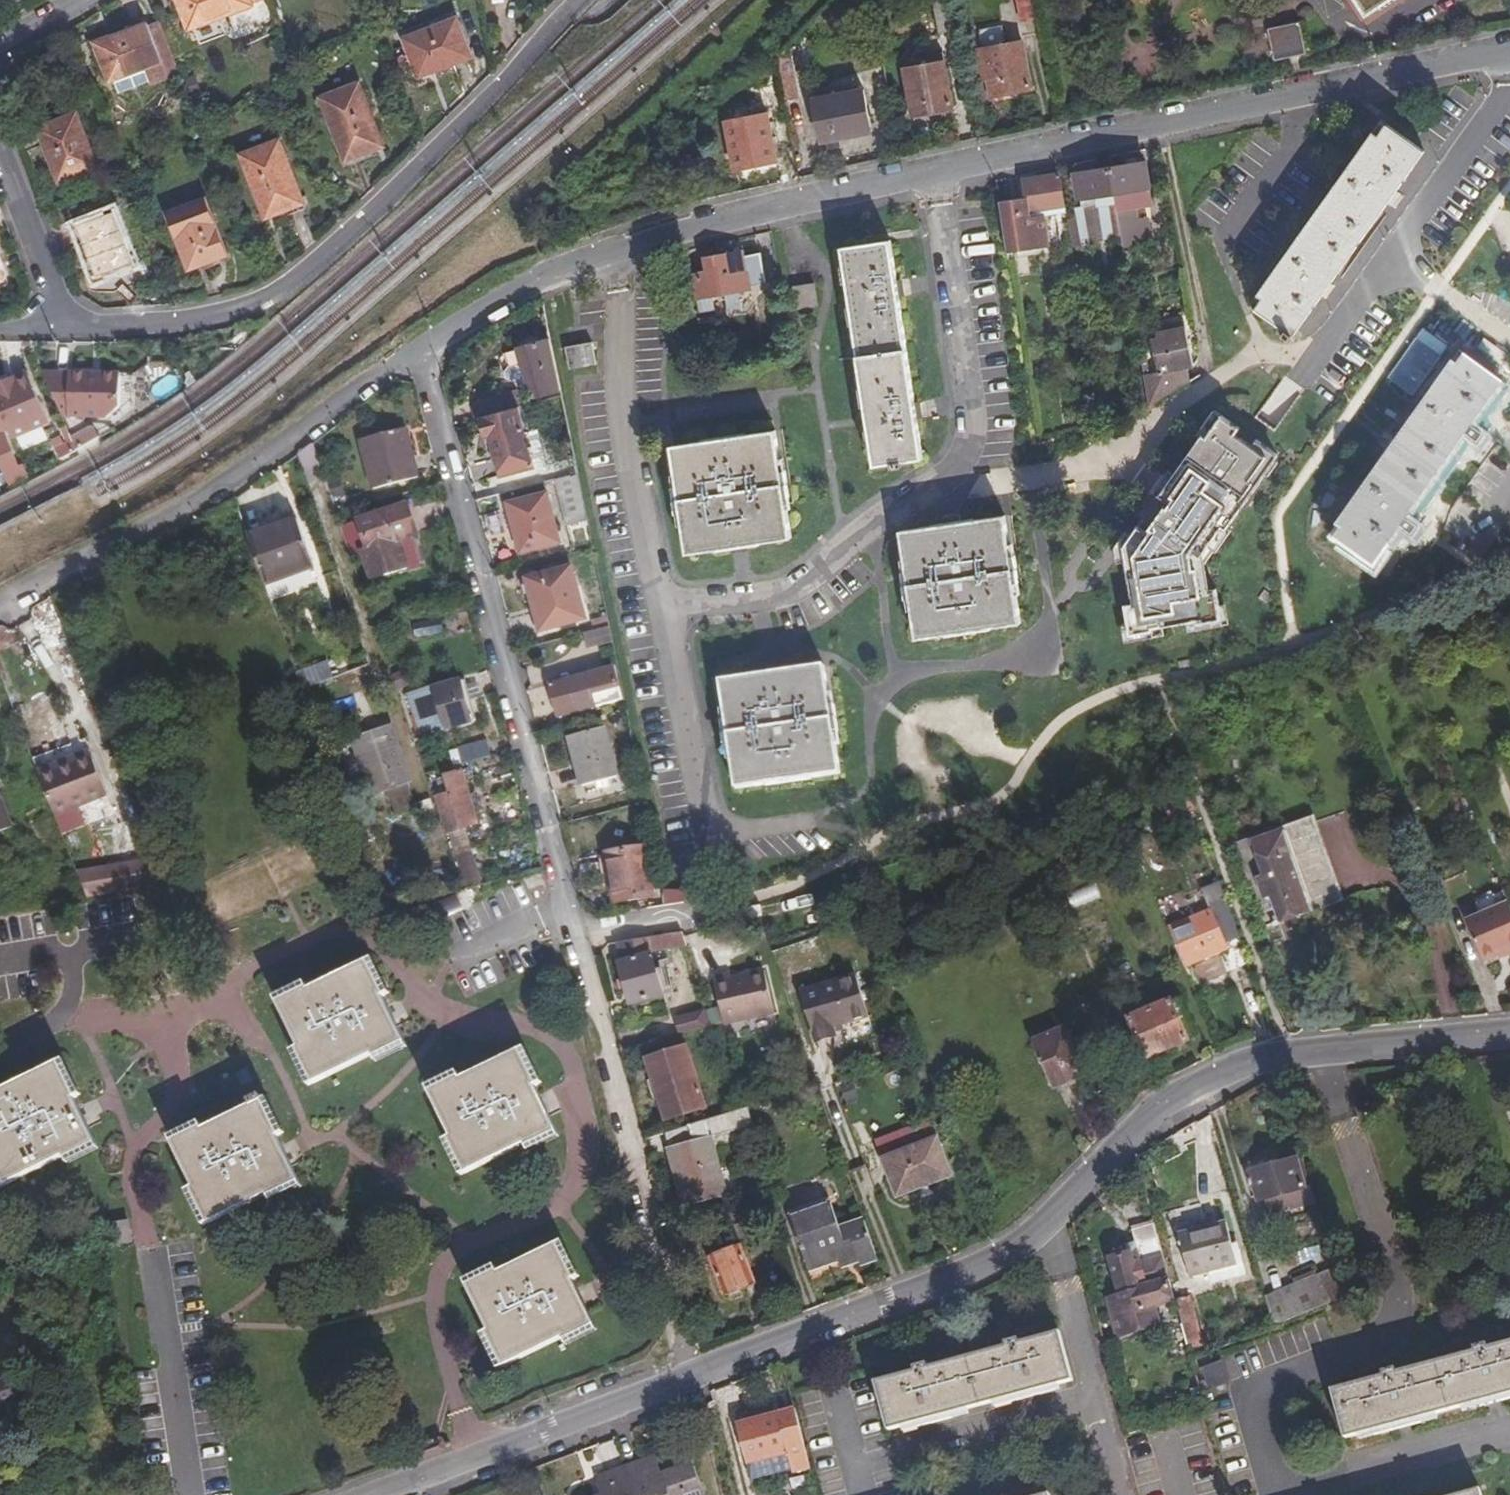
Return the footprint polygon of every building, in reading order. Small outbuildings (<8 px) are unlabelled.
[(187,26),(249,4),(248,0),(178,0),(187,26)] [(1038,20),(1036,0),(1019,0),(1021,22),(1038,20)] [(1368,14),(1390,0),(1358,0),(1368,14)] [(956,33),(950,3),(931,7),(936,37),(956,33)] [(455,17),(404,36),(416,73),(468,54),(455,17)] [(158,21),(146,26),(159,61),(171,57),(158,21)] [(1272,27),(1278,59),(1310,53),(1304,21),(1272,27)] [(178,74),(171,57),(159,61),(146,26),(145,23),(94,41),(108,78),(111,77),(143,65),(148,81),(149,85),(167,80),(166,79),(178,74)] [(1020,43),(980,51),(988,98),(1028,90),(1020,43)] [(773,57),(782,103),(798,99),(788,44),(773,57)] [(942,63),(902,72),(911,119),(951,111),(942,63)] [(143,65),(111,77),(116,91),(148,81),(143,65)] [(357,82),(320,97),(343,158),(380,144),(357,82)] [(860,91),(811,102),(818,144),(868,134),(860,91)] [(75,114),(37,128),(57,178),(93,164),(75,114)] [(763,117),(724,124),(733,171),(771,164),(763,117)] [(1289,336),(1421,152),(1386,126),(1379,135),(1374,131),(1325,199),(1330,203),(1310,230),(1305,226),(1256,294),(1261,297),(1252,309),(1289,336)] [(300,202),(277,140),(237,154),(260,217),(300,202)] [(1120,241),(1120,244),(1149,239),(1144,209),(1134,210),(1132,199),(1149,196),(1143,164),(1109,170),(1119,237),(1120,241)] [(1077,175),(1093,172),(1091,166),(1076,168),(1077,175)] [(1119,237),(1109,170),(1093,172),(1077,175),(1075,175),(1080,207),(1098,205),(1103,240),(1119,237)] [(1027,212),(1064,207),(1060,175),(1022,181),(1025,199),(1027,212)] [(1028,221),(1027,212),(1025,199),(1007,201),(1008,206),(998,207),(1002,237),(1043,231),(1042,219),(1028,221)] [(204,204),(168,217),(187,268),(224,254),(204,204)] [(1080,207),(1082,219),(1085,219),(1089,245),(1120,241),(1119,237),(1103,240),(1098,205),(1080,207)] [(1028,221),(1042,219),(1065,215),(1064,207),(1027,212),(1028,221)] [(112,212),(75,227),(94,277),(131,263),(112,212)] [(1085,219),(1082,219),(1068,221),(1072,247),(1089,245),(1085,219)] [(1043,231),(1002,237),(1005,255),(1047,249),(1043,231)] [(886,237),(840,244),(880,469),(924,463),(886,237)] [(723,293),(725,308),(736,306),(734,292),(746,290),(745,284),(762,281),(758,252),(740,256),(739,251),(720,254),(727,292),(723,293)] [(727,292),(720,254),(703,258),(705,270),(694,273),(695,278),(691,278),(694,299),(696,299),(698,310),(712,308),(710,296),(723,293),(727,292)] [(792,291),(795,311),(815,308),(811,288),(792,291)] [(1151,332),(1152,336),(1181,330),(1180,326),(1151,332)] [(1154,374),(1141,377),(1145,407),(1185,384),(1182,368),(1188,367),(1184,349),(1181,330),(1152,336),(1153,342),(1148,343),(1154,374)] [(516,348),(517,353),(527,391),(529,398),(539,396),(549,393),(550,398),(559,396),(555,373),(546,341),(516,348)] [(568,347),(572,370),(600,365),(595,343),(568,347)] [(527,391),(517,353),(510,355),(512,366),(506,368),(502,374),(503,380),(510,382),(517,381),(520,393),(527,391)] [(1334,531),(1339,535),(1332,545),(1367,571),(1499,388),(1462,363),(1455,372),(1450,369),(1401,438),(1406,442),(1387,468),(1382,464),(1334,531)] [(90,369),(40,369),(58,414),(103,415),(115,402),(115,375),(90,374),(90,369)] [(25,374),(5,382),(7,387),(27,380),(25,374)] [(0,384),(0,420),(12,451),(49,436),(27,380),(7,387),(5,382),(0,384)] [(539,396),(541,402),(550,398),(549,393),(539,396)] [(473,420),(478,418),(517,408),(513,394),(495,397),(469,405),(473,420)] [(496,449),(493,457),(498,478),(532,469),(517,408),(478,418),(483,439),(493,436),(496,449)] [(1240,427),(1221,413),(1218,417),(1207,434),(1206,434),(1204,436),(1202,434),(1171,478),(1156,498),(1166,505),(1153,523),(1143,516),(1140,520),(1118,532),(1131,604),(1121,606),(1125,625),(1127,636),(1150,632),(1149,630),(1161,628),(1196,621),(1197,626),(1204,623),(1218,619),(1216,606),(1214,588),(1206,590),(1199,566),(1197,558),(1213,536),(1219,528),(1223,530),(1261,478),(1257,475),(1259,473),(1269,459),(1273,454),(1255,439),(1248,447),(1233,435),(1240,427)] [(81,449),(103,437),(96,425),(74,438),(81,449)] [(406,443),(402,425),(356,437),(368,485),(409,474),(401,444),(406,443)] [(5,485),(23,478),(18,468),(10,471),(7,464),(13,461),(0,430),(0,473),(5,485)] [(793,536),(776,431),(670,449),(687,552),(793,536)] [(493,436),(483,439),(486,453),(493,457),(496,449),(493,436)] [(566,459),(569,476),(575,475),(572,456),(566,459)] [(1274,464),(1269,459),(1259,473),(1265,477),(1274,464)] [(1171,478),(1166,475),(1152,495),(1156,498),(1171,478)] [(516,553),(557,543),(545,494),(504,505),(516,553)] [(402,565),(394,539),(390,528),(408,521),(401,503),(354,518),(363,546),(356,548),(367,577),(402,565)] [(292,515),(242,533),(259,580),(308,563),(309,563),(292,515)] [(897,535),(912,640),(1018,625),(1004,520),(897,535)] [(412,533),(408,521),(390,528),(394,539),(412,533)] [(1218,539),(1213,536),(1197,558),(1199,566),(1218,539)] [(582,618),(568,568),(523,579),(536,630),(582,618)] [(1221,605),(1216,606),(1218,619),(1204,623),(1206,629),(1224,623),(1221,605)] [(610,641),(606,625),(581,632),(585,647),(610,641)] [(1163,636),(1161,628),(1149,630),(1150,632),(1127,636),(1125,625),(1121,625),(1124,643),(1163,636)] [(323,658),(291,670),(297,686),(328,674),(323,658)] [(824,664),(718,680),(734,787),(840,771),(824,664)] [(587,695),(614,687),(610,670),(567,681),(560,683),(546,686),(554,718),(590,708),(587,695)] [(560,683),(567,681),(566,675),(559,677),(560,683)] [(458,679),(453,680),(466,720),(470,718),(458,679)] [(421,733),(466,720),(453,680),(425,688),(424,686),(395,695),(395,696),(409,734),(420,732),(421,733)] [(587,695),(590,708),(618,700),(614,687),(587,695)] [(580,784),(594,781),(606,778),(620,775),(608,726),(568,735),(580,784)] [(403,787),(383,733),(372,736),(375,743),(354,750),(372,799),(403,787)] [(29,759),(38,783),(51,816),(103,795),(89,759),(81,739),(29,759)] [(463,763),(491,759),(489,742),(461,746),(463,763)] [(472,823),(455,771),(439,776),(444,793),(434,796),(439,812),(450,810),(456,828),(472,823)] [(606,778),(594,781),(596,788),(608,785),(606,778)] [(0,805),(0,831),(9,828),(0,805)] [(66,853),(51,816),(39,821),(54,857),(66,853)] [(1283,831),(1311,910),(1338,900),(1310,822),(1283,831)] [(1312,911),(1311,910),(1283,831),(1253,842),(1265,875),(1257,878),(1263,896),(1254,899),(1264,927),(1273,924),(1312,911)] [(477,879),(463,842),(450,846),(463,883),(477,879)] [(1265,875),(1253,842),(1237,848),(1254,899),(1263,896),(1257,878),(1265,875)] [(608,873),(612,903),(649,897),(648,892),(642,849),(605,855),(608,873)] [(608,873),(605,855),(594,856),(598,875),(608,873)] [(150,861),(75,875),(84,899),(159,885),(150,861)] [(1222,937),(1234,933),(1216,879),(1201,886),(1209,907),(1164,927),(1181,966),(1225,946),(1222,937)] [(690,891),(679,890),(681,902),(693,901),(691,891),(690,891)] [(1478,915),(1506,903),(1500,890),(1472,902),(1478,915)] [(441,920),(463,909),(456,895),(434,905),(441,920)] [(87,901),(86,929),(123,930),(124,903),(87,901)] [(1494,953),(1506,948),(1509,954),(1509,913),(1506,903),(1478,915),(1463,921),(1479,960),(1494,953)] [(1279,940),(1273,924),(1264,927),(1270,943),(1279,940)] [(680,933),(683,945),(689,945),(687,932),(680,933)] [(647,951),(683,945),(680,933),(614,943),(619,963),(616,964),(627,1004),(660,997),(658,993),(671,990),(668,977),(655,980),(647,951)] [(1497,959),(1509,954),(1506,948),(1494,953),(1497,959)] [(369,958),(365,959),(381,994),(385,992),(369,958)] [(381,994),(365,959),(304,989),(304,987),(273,1002),(295,1047),(293,1048),(310,1083),(369,1054),(371,1057),(402,1042),(379,995),(381,994)] [(723,1025),(772,1012),(761,970),(727,978),(726,977),(711,980),(723,1025)] [(833,1035),(831,1028),(865,1016),(852,979),(832,985),(834,989),(800,1001),(813,1042),(833,1035)] [(273,1002),(304,987),(301,982),(271,997),(273,1002)] [(1176,997),(1148,1009),(1166,1051),(1186,1043),(1185,1040),(1192,1036),(1176,997)] [(1166,1051),(1148,1009),(1127,1019),(1134,1035),(1126,1038),(1131,1051),(1139,1048),(1144,1060),(1166,1051)] [(675,1020),(679,1037),(705,1030),(701,1013),(675,1020)] [(1062,1030),(1031,1044),(1050,1088),(1080,1074),(1062,1030)] [(402,1042),(371,1057),(373,1061),(404,1046),(402,1042)] [(310,1083),(293,1048),(288,1050),(305,1085),(310,1083)] [(663,1122),(702,1110),(682,1048),(644,1059),(663,1122)] [(526,1050),(521,1052),(537,1088),(542,1085),(526,1050)] [(463,1172),(524,1144),(526,1147),(556,1133),(536,1088),(537,1088),(521,1052),(459,1081),(457,1076),(427,1090),(449,1137),(447,1138),(463,1172)] [(58,1063),(74,1096),(77,1094),(62,1061),(58,1063)] [(93,1144),(71,1097),(74,1096),(58,1063),(0,1090),(0,1185),(1,1187),(62,1158),(93,1144)] [(425,1086),(427,1090),(457,1076),(455,1072),(425,1086)] [(279,1135),(262,1100),(261,1101),(259,1095),(247,1101),(249,1105),(201,1129),(200,1127),(169,1142),(191,1187),(189,1188),(206,1223),(266,1194),(267,1197),(298,1183),(275,1137),(279,1135)] [(262,1100),(279,1135),(283,1133),(266,1098),(262,1100)] [(744,1110),(661,1135),(681,1211),(722,1201),(706,1140),(749,1129),(744,1110)] [(167,1137),(169,1142),(200,1127),(198,1122),(167,1137)] [(559,1139),(556,1133),(526,1147),(528,1153),(559,1139)] [(463,1172),(447,1138),(442,1140),(458,1175),(463,1172)] [(879,1161),(894,1200),(950,1179),(934,1140),(879,1161)] [(65,1163),(95,1149),(93,1144),(62,1158),(65,1163)] [(1313,1199),(1300,1160),(1295,1161),(1295,1160),(1245,1173),(1253,1202),(1261,1200),(1263,1209),(1283,1204),(1284,1207),(1313,1199)] [(298,1183),(267,1197),(270,1202),(300,1187),(298,1183)] [(206,1223),(189,1188),(185,1191),(202,1226),(206,1223)] [(874,1261),(861,1222),(837,1230),(827,1201),(787,1214),(807,1270),(836,1260),(854,1254),(857,1264),(857,1265),(874,1261)] [(1173,1299),(1151,1221),(1130,1227),(1133,1241),(1137,1253),(1126,1255),(1122,1244),(1110,1248),(1112,1257),(1107,1258),(1118,1298),(1105,1301),(1114,1337),(1155,1325),(1150,1305),(1173,1299)] [(129,1243),(126,1223),(106,1226),(109,1246),(129,1243)] [(1188,1277),(1235,1263),(1224,1223),(1176,1236),(1188,1277)] [(1137,1253),(1133,1241),(1122,1244),(1126,1255),(1137,1253)] [(564,1243),(558,1245),(575,1281),(581,1278),(564,1243)] [(737,1249),(727,1253),(723,1244),(706,1251),(710,1260),(708,1261),(723,1297),(752,1285),(737,1249)] [(573,1282),(575,1281),(558,1245),(498,1274),(497,1270),(466,1285),(487,1331),(485,1332),(502,1367),(562,1339),(564,1342),(594,1327),(573,1282)] [(854,1254),(836,1260),(840,1270),(857,1264),(854,1254)] [(466,1285),(497,1270),(495,1266),(464,1281),(466,1285)] [(1264,1298),(1273,1328),(1346,1300),(1336,1270),(1264,1298)] [(1173,1302),(1188,1358),(1202,1354),(1187,1298),(1173,1302)] [(596,1332),(594,1327),(564,1342),(566,1347),(596,1332)] [(502,1367),(485,1332),(481,1334),(497,1369),(502,1367)] [(916,1372),(877,1381),(889,1430),(1073,1380),(1061,1334),(1019,1344),(1018,1341),(1005,1344),(1007,1348),(930,1368),(929,1364),(915,1367),(916,1372)] [(1486,1351),(1485,1347),(1471,1351),(1471,1355),(1396,1374),(1395,1371),(1381,1375),(1382,1378),(1331,1392),(1345,1442),(1509,1399),(1509,1344),(1486,1351)] [(1201,1369),(1207,1388),(1226,1382),(1220,1363),(1201,1369)] [(24,1381),(28,1399),(37,1396),(34,1377),(24,1381)] [(18,1400),(8,1378),(0,1381),(0,1406),(18,1400)] [(780,1412),(733,1424),(744,1467),(791,1455),(780,1412)] [(651,1456),(586,1481),(592,1494),(699,1494),(689,1468),(661,1479),(651,1456)]
